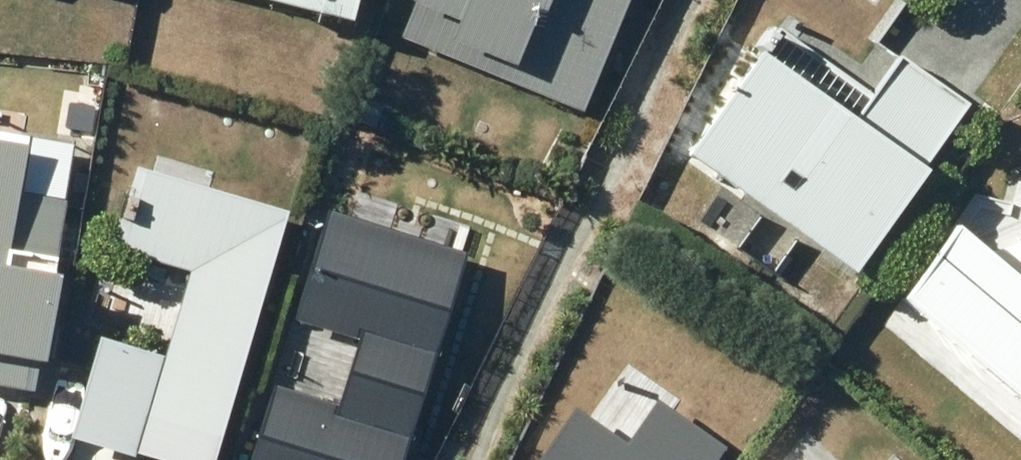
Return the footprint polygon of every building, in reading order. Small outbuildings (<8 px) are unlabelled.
[(568,62),(592,0),(409,0),(568,62)] [(693,144),(859,261),(933,156),(930,154),(970,97),(904,51),(877,90),(784,25),(771,44),(766,40),(693,144)] [(34,380),(39,348),(50,349),(64,264),(54,262),(66,192),(21,185),(30,131),(0,126),(0,374),(34,380)] [(113,241),(191,263),(166,350),(99,331),(71,429),(135,448),(143,418),(220,440),(260,299),(267,301),(276,269),(270,268),(289,203),(209,180),(213,168),(154,151),(151,163),(136,159),(122,209),(133,212),(128,227),(118,224),(113,241)] [(257,459),(410,459),(473,244),(339,204),(304,320),(367,338),(348,401),(281,381),(257,459)] [(910,294),(1020,383),(1020,264),(967,219),(910,294)] [(725,439),(658,393),(629,436),(578,401),(538,459),(711,459),(725,439)]
